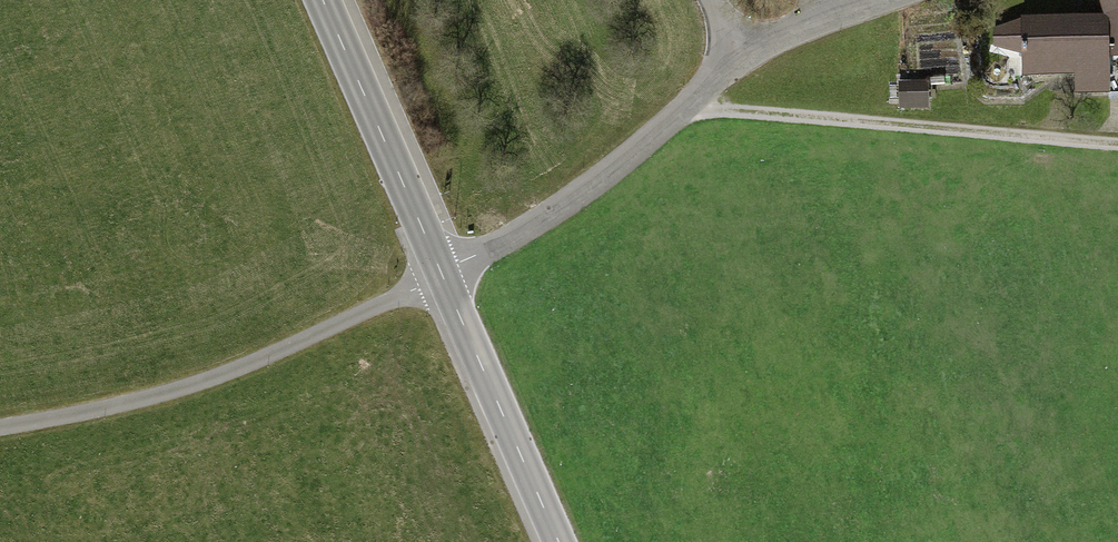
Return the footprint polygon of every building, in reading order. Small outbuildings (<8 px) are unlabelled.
[(1101,13),(1106,54),(1117,53),(1117,0),(1097,0),(1101,13)] [(1101,13),(1019,15),(1019,19),(991,27),(991,44),(1020,50),(1021,73),(1070,72),(1071,89),(1107,88),(1106,54),(1101,13)] [(928,80),(895,81),(896,110),(929,109),(928,80)]
